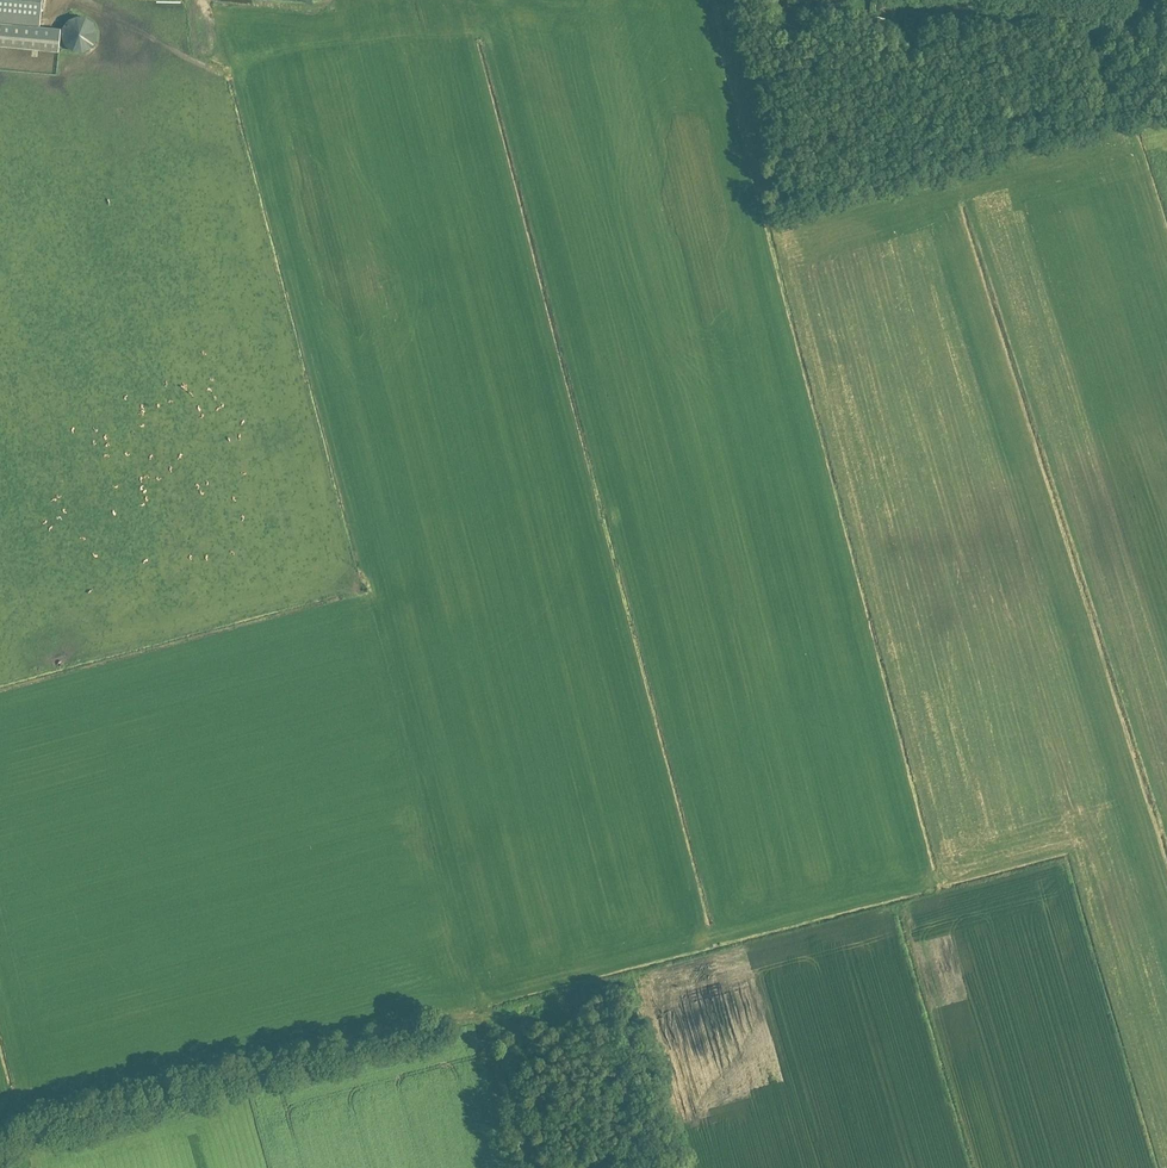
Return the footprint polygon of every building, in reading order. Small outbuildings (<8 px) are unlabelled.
[(42,0),(0,0),(0,22),(40,25),(42,0)] [(96,37),(96,31),(94,26),(90,22),(86,19),(81,18),(75,18),(70,21),(65,25),(63,31),(63,37),(64,42),(67,47),(72,50),(77,51),(82,51),(87,49),(91,46),(94,42),(96,37)] [(0,24),(0,46),(59,50),(61,28),(0,24)]
